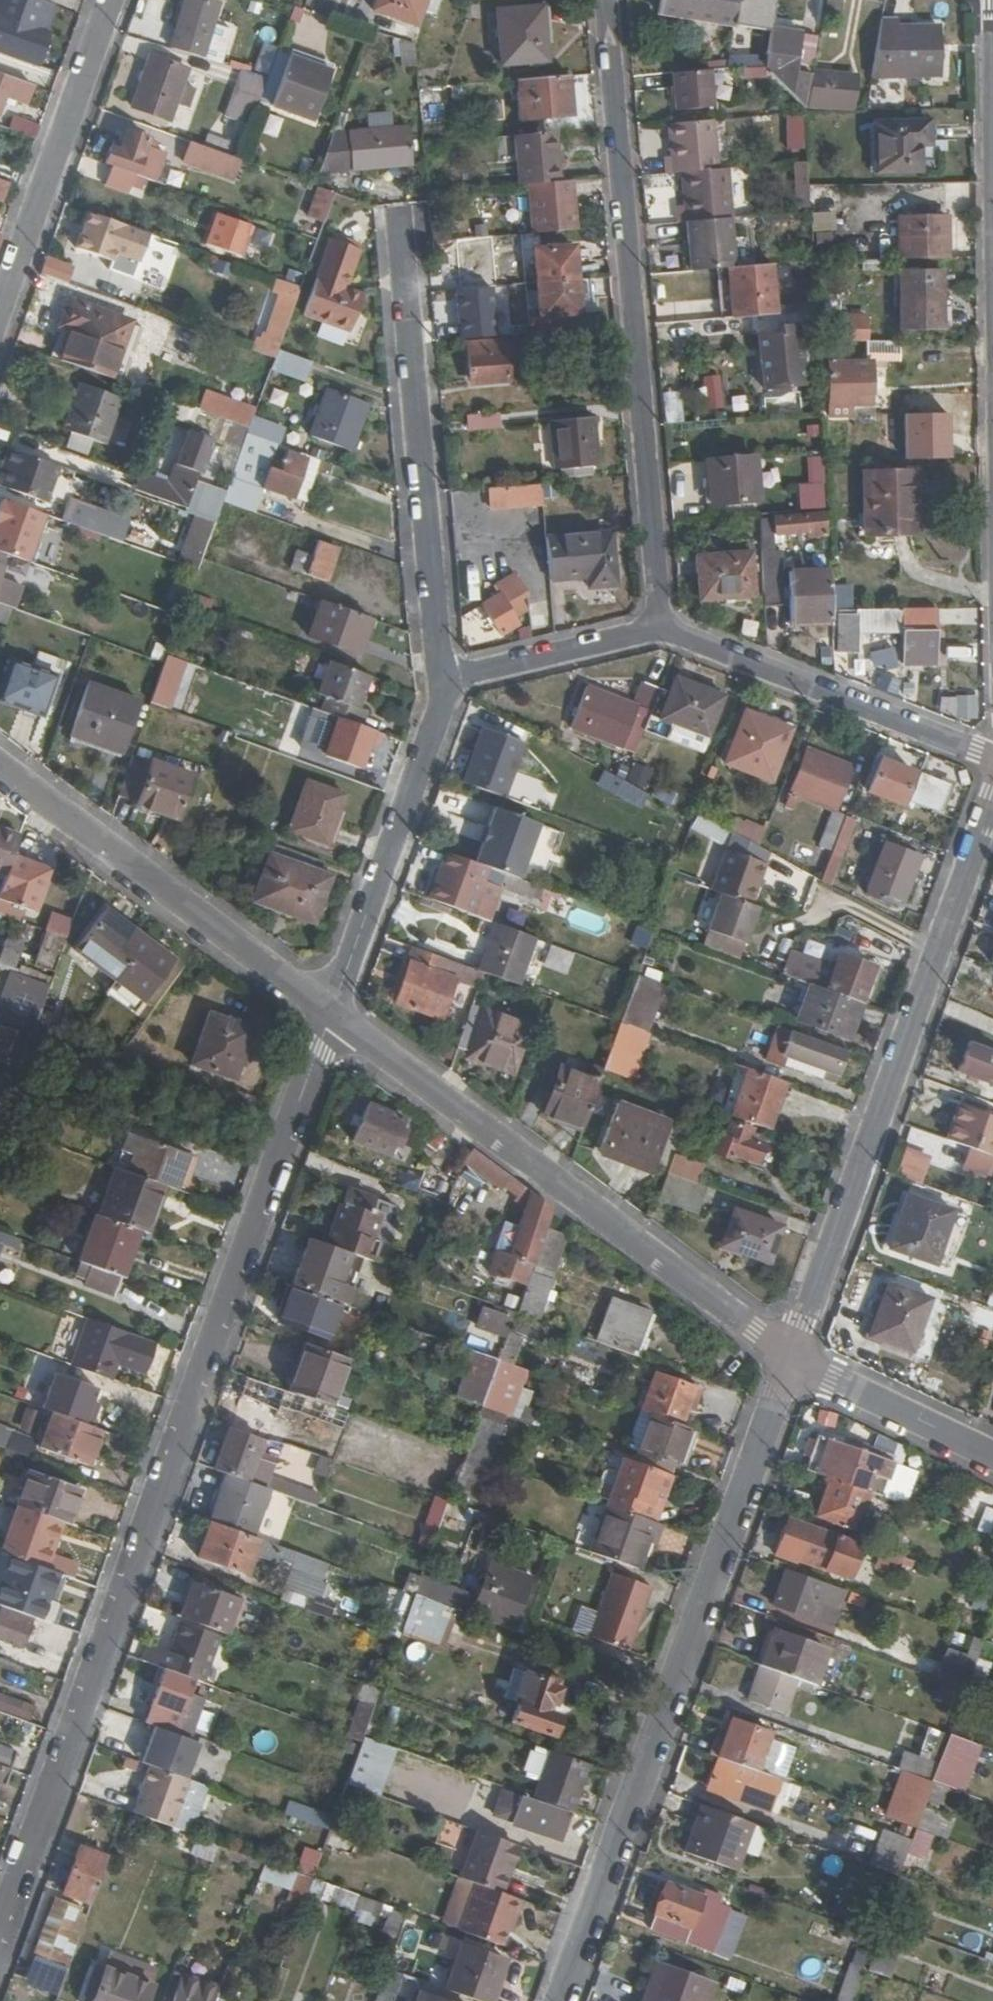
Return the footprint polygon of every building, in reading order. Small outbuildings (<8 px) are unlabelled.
[(43,0),(0,0),(0,51),(43,65),(60,5),(43,0)] [(219,3),(209,0),(184,0),(170,48),(202,58),(219,3)] [(372,10),(416,26),(422,9),(434,13),(439,0),(375,0),(372,10)] [(718,0),(659,0),(656,13),(714,23),(718,0)] [(844,0),(826,0),(824,14),(841,17),(844,0)] [(497,10),(501,64),(546,60),(542,6),(497,10)] [(871,78),(939,76),(938,24),(898,25),(898,18),(881,18),(871,78)] [(810,74),(795,71),(802,32),(771,27),(765,69),(804,108),(810,74)] [(416,66),(414,43),(399,38),(402,67),(416,66)] [(260,45),(255,71),(266,73),(271,47),(260,45)] [(331,70),(277,51),(267,78),(279,82),(271,104),(313,120),(331,70)] [(184,84),(189,69),(149,55),(131,107),(171,121),(176,104),(188,108),(195,88),(184,84)] [(737,76),(760,77),(762,56),(738,55),(737,76)] [(726,67),(727,61),(704,63),(705,69),(710,68),(726,67)] [(714,107),(710,68),(705,69),(672,72),(675,110),(714,107)] [(250,125),(257,105),(259,100),(267,78),(242,70),(225,116),(250,125)] [(851,86),(852,75),(814,71),(810,107),(851,109),(854,86),(851,86)] [(33,84),(0,73),(0,117),(1,117),(8,98),(26,104),(33,84)] [(572,114),(568,75),(517,79),(518,86),(521,120),(572,114)] [(271,104),(279,82),(267,78),(259,100),(271,104)] [(441,98),(440,91),(421,92),(422,100),(441,98)] [(443,119),(441,98),(422,100),(424,121),(443,119)] [(806,143),(804,112),(789,113),(791,144),(806,143)] [(409,127),(391,128),(389,114),(369,115),(370,130),(332,134),(318,172),(412,164),(409,127)] [(35,138),(40,125),(13,116),(8,128),(35,138)] [(718,169),(714,119),(668,123),(670,156),(665,157),(666,173),(681,172),(718,169)] [(930,147),(930,121),(874,122),(874,172),(920,171),(920,147),(930,147)] [(152,148),(154,142),(147,139),(148,138),(127,130),(120,150),(110,147),(104,165),(111,167),(135,175),(154,182),(164,152),(152,148)] [(560,180),(555,131),(514,133),(519,183),(528,183),(560,180)] [(233,179),(239,162),(190,145),(184,162),(233,179)] [(809,212),(808,185),(807,162),(794,163),(797,213),(809,212)] [(135,175),(111,167),(104,186),(128,195),(135,175)] [(732,218),(728,168),(718,169),(681,172),(685,222),(731,218),(732,218)] [(9,183),(0,179),(0,201),(2,201),(9,183)] [(577,229),(572,179),(560,180),(528,183),(533,232),(577,229)] [(308,217),(323,223),(333,193),(319,188),(308,217)] [(76,248),(101,257),(108,237),(114,221),(88,212),(76,248)] [(244,235),(248,224),(217,213),(206,244),(240,257),(248,236),(244,235)] [(947,259),(946,216),(898,216),(898,259),(947,259)] [(727,267),(735,267),(731,218),(685,222),(690,271),(727,267)] [(148,234),(114,221),(108,237),(143,249),(148,234)] [(352,272),(360,249),(330,238),(303,314),(350,332),(364,293),(346,288),(341,286),(347,270),(352,272)] [(576,279),(573,246),(534,249),(534,250),(514,252),(517,284),(536,283),(576,279)] [(45,258),(39,273),(66,283),(72,267),(45,258)] [(751,315),(777,313),(772,264),(735,267),(727,267),(731,317),(751,315)] [(341,286),(346,288),(352,272),(347,270),(341,286)] [(899,329),(943,328),(942,270),(898,271),(899,329)] [(579,312),(576,279),(536,283),(539,316),(579,312)] [(253,351),(274,358),(278,349),(278,348),(284,332),(299,290),(278,282),(274,292),(281,295),(265,340),(258,338),(253,351)] [(495,285),(452,291),(459,339),(501,334),(495,285)] [(110,378),(130,322),(70,301),(51,357),(110,378)] [(797,324),(816,322),(815,310),(777,313),(751,315),(753,334),(757,333),(763,390),(803,386),(797,324)] [(871,338),(867,311),(841,316),(846,342),(871,338)] [(732,336),(730,317),(699,321),(701,338),(732,336)] [(516,337),(470,342),(471,356),(469,356),(471,378),(508,375),(506,354),(518,352),(516,337)] [(827,346),(828,415),(850,415),(851,405),(871,404),(870,360),(851,361),(851,346),(827,346)] [(304,381),(312,361),(278,348),(278,349),(274,358),(270,368),(304,381)] [(719,375),(720,395),(735,394),(734,374),(719,375)] [(122,398),(79,382),(62,430),(70,432),(65,447),(87,456),(93,440),(106,444),(122,398)] [(351,450),(368,403),(327,388),(309,435),(351,450)] [(241,426),(242,423),(245,416),(246,413),(202,398),(198,410),(203,412),(241,426)] [(246,433),(248,428),(241,426),(203,412),(195,434),(231,447),(220,477),(230,481),(246,433)] [(499,427),(498,412),(467,415),(468,431),(499,427)] [(598,466),(594,416),(550,420),(554,469),(572,468),(592,466),(598,466)] [(277,444),(283,429),(252,417),(248,428),(246,433),(277,444)] [(10,431),(0,428),(0,445),(4,447),(10,431)] [(12,449),(18,434),(10,431),(4,447),(9,449),(12,449)] [(292,497),(305,458),(277,449),(279,445),(277,444),(246,433),(230,481),(223,501),(254,511),(262,489),(291,499),(292,497)] [(40,460),(46,444),(18,434),(12,449),(40,460)] [(901,459),(921,459),(921,434),(901,434),(901,459)] [(972,453),(971,437),(946,437),(946,453),(972,453)] [(305,458),(306,454),(279,445),(277,449),(305,458)] [(46,502),(59,466),(40,460),(12,449),(9,449),(4,464),(8,466),(1,485),(46,502)] [(292,497),(307,502),(321,460),(306,454),(305,458),(292,497)] [(711,504),(758,500),(754,456),(707,460),(711,504)] [(811,456),(810,483),(800,483),(799,507),(825,508),(825,456),(811,456)] [(186,508),(199,472),(174,463),(167,481),(141,472),(134,490),(186,508)] [(593,475),(592,466),(572,468),(573,476),(593,475)] [(917,536),(916,470),(864,470),(866,536),(917,536)] [(543,504),(541,484),(503,487),(505,507),(543,504)] [(45,515),(1,499),(0,501),(0,552),(4,553),(7,554),(28,562),(45,515)] [(117,541),(124,523),(66,502),(59,520),(117,541)] [(826,535),(824,513),(760,519),(764,606),(782,605),(780,552),(773,553),(773,535),(807,532),(807,537),(826,535)] [(198,570),(202,559),(215,523),(195,515),(188,533),(192,534),(180,564),(198,570)] [(617,585),(612,530),(545,536),(549,581),(586,577),(588,588),(617,585)] [(697,556),(700,600),(753,596),(750,552),(753,552),(752,538),(732,540),(733,553),(697,556)] [(327,581),(338,547),(318,540),(313,555),(297,549),(290,568),(327,581)] [(831,620),(829,569),(791,571),(794,622),(831,620)] [(520,600),(527,596),(513,572),(492,585),(497,595),(481,604),(499,635),(516,625),(513,619),(526,611),(520,600)] [(1,604),(12,608),(14,610),(21,586),(0,578),(0,604),(1,604)] [(359,633),(365,616),(321,600),(308,636),(358,654),(365,635),(359,633)] [(12,608),(1,604),(0,607),(0,622),(6,625),(12,608)] [(937,608),(866,609),(856,609),(856,614),(837,614),(836,652),(855,652),(856,632),(901,632),(902,664),(937,664),(937,608)] [(359,633),(365,635),(372,618),(365,616),(359,633)] [(62,676),(10,658),(0,687),(0,702),(42,716),(50,693),(55,695),(62,676)] [(359,708),(370,676),(328,661),(316,693),(325,697),(320,711),(328,714),(338,717),(361,726),(367,711),(359,708)] [(165,708),(175,679),(162,674),(152,704),(165,708)] [(707,739),(724,695),(675,676),(658,720),(707,739)] [(626,775),(660,688),(642,681),(633,704),(587,686),(570,728),(623,749),(616,771),(626,775)] [(120,753),(139,700),(88,683),(73,725),(88,730),(85,741),(120,753)] [(299,745),(320,754),(335,718),(313,709),(299,745)] [(724,763),(770,780),(790,729),(744,711),(724,763)] [(361,768),(374,730),(361,726),(338,717),(324,755),(361,768)] [(85,741),(88,730),(73,725),(70,736),(85,741)] [(505,798),(525,743),(482,727),(461,781),(505,798)] [(835,811),(852,766),(808,748),(785,805),(794,809),(798,797),(832,809),(835,811)] [(137,801),(151,761),(133,755),(118,795),(137,801)] [(901,804),(914,772),(880,759),(867,791),(901,804)] [(180,816),(193,775),(151,761),(136,805),(158,813),(158,812),(180,816)] [(651,785),(656,774),(642,767),(636,778),(651,785)] [(909,802),(936,812),(947,782),(920,772),(909,802)] [(305,780),(288,831),(327,845),(346,794),(305,780)] [(629,800),(635,788),(623,782),(621,781),(615,793),(629,800)] [(636,804),(643,792),(635,788),(629,800),(636,804)] [(494,807),(475,862),(487,866),(518,878),(538,822),(494,807)] [(844,821),(846,815),(835,811),(832,809),(830,816),(844,821)] [(765,863),(768,853),(697,815),(690,829),(726,848),(710,890),(720,893),(751,905),(766,864),(765,863)] [(832,851),(844,821),(830,816),(819,846),(832,851)] [(820,882),(831,886),(858,820),(847,816),(820,882)] [(735,817),(730,831),(761,841),(766,827),(735,817)] [(0,831),(0,872),(6,874),(18,838),(0,831)] [(903,899),(920,855),(885,841),(866,889),(884,895),(901,902),(903,899)] [(447,852),(442,865),(429,898),(489,920),(495,903),(476,896),(487,866),(475,862),(447,852)] [(15,855),(0,895),(0,897),(36,910),(50,868),(15,855)] [(327,877),(271,857),(256,899),(312,919),(327,877)] [(919,874),(914,872),(903,899),(908,902),(919,874)] [(542,890),(504,877),(498,892),(537,906),(542,890)] [(881,901),(884,895),(866,889),(864,895),(881,901)] [(756,912),(757,907),(751,905),(720,893),(718,898),(756,912)] [(744,944),(756,912),(718,898),(707,931),(744,944)] [(115,949),(130,927),(100,906),(71,948),(111,975),(124,955),(115,949)] [(518,985),(535,938),(495,922),(477,970),(483,972),(518,985)] [(170,953),(130,927),(115,949),(124,955),(111,975),(142,996),(170,953)] [(53,969),(65,937),(46,931),(34,962),(53,969)] [(756,945),(767,961),(788,946),(777,931),(756,945)] [(0,956),(0,969),(12,974),(13,970),(24,939),(8,933),(0,956)] [(811,941),(808,955),(831,960),(834,945),(811,941)] [(477,988),(483,972),(477,970),(414,946),(394,1003),(441,1020),(455,980),(477,988)] [(861,1003),(874,967),(839,954),(833,966),(789,950),(781,973),(810,984),(861,1003)] [(861,1003),(866,1004),(881,965),(876,963),(874,967),(861,1003)] [(67,975),(53,969),(48,984),(44,994),(58,998),(67,975)] [(648,1033),(665,985),(636,975),(619,1023),(648,1033)] [(849,1038),(861,1003),(810,984),(808,990),(803,1003),(798,1019),(849,1038)] [(798,1002),(803,1003),(808,990),(803,988),(798,1002)] [(513,1073),(530,1026),(471,1004),(457,1045),(467,1048),(477,1052),(475,1058),(513,1073)] [(232,1074),(250,1024),(209,1009),(191,1059),(232,1074)] [(38,1012),(32,1031),(69,1043),(76,1026),(38,1012)] [(23,1054),(30,1034),(0,1023),(0,1046),(23,1054)] [(835,1074),(844,1050),(779,1026),(767,1060),(780,1066),(784,1056),(835,1074)] [(957,1071),(992,1086),(992,1050),(969,1041),(957,1071)] [(604,1072),(622,1078),(630,1054),(612,1047),(604,1072)] [(475,1058),(477,1052),(467,1048),(465,1054),(475,1058)] [(832,1083),(835,1074),(784,1056),(781,1064),(832,1083)] [(598,1082),(603,1069),(596,1066),(591,1080),(598,1082)] [(577,1140),(598,1082),(591,1080),(560,1068),(544,1114),(577,1140)] [(768,1129),(784,1082),(748,1069),(731,1116),(768,1129)] [(10,1093),(15,1077),(0,1072),(0,1089),(10,1093)] [(398,1147),(404,1131),(397,1128),(402,1117),(367,1103),(352,1142),(386,1156),(391,1144),(398,1147)] [(652,1168),(669,1122),(617,1103),(599,1148),(652,1168)] [(992,1156),(992,1116),(958,1103),(945,1139),(968,1148),(992,1156)] [(749,1132),(751,1128),(729,1120),(724,1134),(719,1133),(712,1151),(730,1159),(732,1154),(755,1162),(756,1159),(759,1160),(764,1148),(761,1147),(762,1144),(753,1140),(755,1134),(749,1132)] [(912,1129),(908,1140),(931,1149),(935,1138),(912,1129)] [(140,1136),(127,1171),(160,1183),(175,1188),(177,1183),(188,1153),(140,1136)] [(907,1146),(896,1175),(922,1185),(933,1156),(907,1146)] [(472,1148),(463,1160),(524,1205),(518,1225),(508,1253),(492,1247),(485,1266),(524,1280),(544,1223),(546,1224),(551,1207),(472,1148)] [(992,1156),(968,1148),(962,1167),(985,1175),(992,1156)] [(198,1155),(188,1153),(177,1183),(186,1187),(198,1155)] [(695,1182),(701,1164),(673,1155),(667,1172),(695,1182)] [(127,1171),(114,1166),(98,1213),(136,1227),(143,1229),(160,1183),(127,1171)] [(696,1212),(705,1186),(695,1182),(667,1172),(658,1198),(696,1212)] [(323,1242),(348,1251),(363,1256),(372,1259),(378,1240),(372,1237),(380,1214),(367,1209),(373,1195),(347,1185),(342,1200),(339,1199),(323,1242)] [(888,1247),(935,1264),(953,1211),(907,1195),(888,1247)] [(781,1226),(733,1209),(719,1245),(751,1257),(752,1254),(769,1261),(781,1226)] [(98,1213),(95,1212),(78,1259),(90,1264),(119,1274),(136,1227),(98,1213)] [(508,1253),(518,1225),(501,1219),(492,1247),(508,1253)] [(526,1280),(515,1311),(536,1318),(567,1232),(546,1224),(526,1280)] [(348,1251),(323,1242),(309,1236),(303,1252),(297,1267),(304,1263),(308,1253),(346,1267),(340,1283),(352,1287),(363,1256),(348,1251)] [(485,1266),(492,1247),(477,1242),(467,1267),(483,1273),(485,1266)] [(308,1253),(304,1263),(297,1267),(291,1284),(339,1301),(346,1303),(352,1287),(340,1283),(346,1267),(308,1253)] [(768,1263),(769,1261),(752,1254),(751,1257),(768,1263)] [(112,1294),(119,1274),(90,1264),(83,1283),(112,1294)] [(912,1352),(931,1298),(888,1282),(868,1335),(912,1352)] [(339,1301),(292,1284),(279,1320),(326,1337),(339,1301)] [(376,1288),(368,1311),(382,1316),(391,1293),(376,1288)] [(608,1297),(594,1339),(613,1346),(614,1340),(633,1347),(645,1311),(608,1297)] [(89,1316),(72,1363),(104,1374),(111,1357),(119,1360),(123,1349),(149,1358),(156,1340),(89,1316)] [(513,1330),(540,1340),(546,1326),(519,1317),(513,1330)] [(521,1337),(508,1332),(497,1358),(511,1363),(521,1337)] [(304,1341),(288,1389),(329,1403),(348,1357),(304,1341)] [(144,1369),(149,1358),(123,1349),(119,1360),(144,1369)] [(486,1392),(497,1358),(481,1352),(469,1385),(486,1392)] [(104,1374),(112,1377),(119,1360),(111,1357),(104,1374)] [(511,1363),(497,1358),(486,1392),(483,1401),(508,1410),(512,1398),(497,1392),(502,1378),(506,1379),(511,1363)] [(56,1369),(43,1405),(52,1408),(92,1423),(98,1409),(90,1406),(93,1398),(97,1385),(56,1369)] [(641,1410),(649,1413),(681,1424),(693,1387),(654,1373),(641,1410)] [(250,1375),(231,1426),(262,1437),(269,1440),(281,1406),(344,1429),(350,1411),(329,1403),(288,1389),(250,1375)] [(100,1401),(93,1398),(90,1406),(98,1409),(100,1401)] [(24,1408),(20,1431),(33,1434),(37,1411),(24,1408)] [(92,1423),(52,1408),(39,1444),(87,1461),(100,1426),(92,1423)] [(695,1434),(690,1428),(681,1424),(649,1413),(636,1451),(676,1465),(682,1450),(690,1450),(695,1434)] [(217,1469),(228,1473),(267,1487),(284,1494),(288,1482),(269,1475),(273,1463),(255,1455),(262,1437),(231,1426),(217,1469)] [(13,1432),(7,1446),(30,1455),(35,1440),(13,1432)] [(811,1452),(805,1467),(830,1477),(870,1491),(890,1499),(902,1465),(871,1453),(872,1446),(843,1437),(842,1442),(819,1433),(817,1438),(811,1435),(806,1450),(811,1452)] [(664,1494),(671,1474),(619,1456),(602,1502),(649,1520),(655,1505),(649,1502),(655,1490),(664,1494)] [(31,1468),(19,1503),(69,1521),(82,1486),(31,1468)] [(228,1473),(211,1521),(251,1535),(267,1487),(228,1473)] [(870,1491),(830,1477),(817,1513),(856,1529),(870,1491)] [(448,1499),(419,1489),(412,1512),(439,1522),(441,1514),(448,1499)] [(470,1507),(448,1499),(441,1514),(465,1523),(470,1507)] [(586,1548),(633,1565),(642,1540),(649,1541),(656,1522),(649,1520),(602,1502),(586,1548)] [(45,1565),(50,1552),(54,1538),(49,1535),(56,1519),(19,1505),(2,1550),(45,1565)] [(992,1533),(992,1509),(984,1507),(978,1531),(992,1534),(992,1533)] [(49,1535),(54,1538),(61,1521),(56,1519),(49,1535)] [(292,1587),(287,1602),(323,1615),(328,1600),(307,1592),(318,1559),(251,1535),(211,1521),(199,1556),(247,1573),(256,1550),(275,1557),(277,1555),(293,1562),(286,1585),(292,1587)] [(860,1541),(809,1522),(806,1531),(786,1524),(776,1553),(795,1560),(796,1557),(848,1575),(860,1541)] [(402,1589),(413,1594),(419,1578),(430,1547),(418,1542),(402,1589)] [(908,1558),(884,1550),(879,1564),(902,1573),(908,1558)] [(45,1565),(69,1575),(73,1560),(50,1552),(45,1565)] [(843,1587),(787,1567),(774,1602),(811,1615),(818,1597),(835,1603),(843,1587)] [(419,1578),(413,1594),(515,1630),(520,1616),(516,1614),(527,1581),(489,1568),(484,1582),(493,1585),(487,1603),(419,1578)] [(583,1633),(624,1648),(644,1589),(605,1574),(583,1633)] [(39,1617),(59,1624),(64,1611),(73,1613),(78,1599),(74,1597),(78,1583),(55,1575),(39,1617)] [(195,1582),(183,1617),(230,1633),(241,1598),(195,1582)] [(19,1610),(33,1615),(38,1601),(24,1597),(19,1610)] [(16,1662),(33,1615),(19,1610),(1,1603),(0,1606),(0,1656),(16,1662)] [(165,1667),(195,1677),(203,1680),(219,1635),(181,1622),(169,1653),(148,1646),(143,1659),(165,1667)] [(774,1629),(761,1665),(794,1677),(815,1684),(827,1648),(774,1629)] [(966,1685),(972,1670),(942,1660),(935,1675),(966,1685)] [(504,1693),(514,1697),(526,1664),(516,1661),(504,1693)] [(526,1664),(514,1697),(518,1699),(510,1717),(553,1733),(560,1713),(547,1707),(549,1700),(555,1702),(561,1682),(549,1678),(550,1673),(526,1664)] [(794,1677),(761,1665),(749,1698),(781,1710),(794,1677)] [(165,1667),(145,1721),(176,1731),(195,1677),(165,1667)] [(29,1722),(35,1705),(0,1693),(0,1712),(29,1722)] [(362,1698),(349,1733),(362,1738),(363,1734),(375,1703),(362,1698)] [(733,1718),(720,1755),(756,1769),(770,1732),(733,1718)] [(904,1750),(886,1815),(948,1833),(953,1818),(922,1809),(945,1730),(928,1725),(919,1754),(904,1750)] [(969,1761),(975,1746),(953,1738),(948,1753),(969,1761)] [(12,1767),(18,1749),(0,1743),(0,1762),(12,1767)] [(538,1780),(533,1795),(568,1808),(570,1809),(587,1762),(549,1749),(535,1744),(524,1775),(538,1780)] [(756,1769),(720,1755),(709,1785),(768,1806),(779,1777),(756,1769)] [(12,1767),(0,1762),(0,1782),(6,1784),(12,1767)] [(347,1779),(362,1785),(367,1770),(352,1764),(347,1779)] [(148,1765),(131,1810),(190,1831),(207,1785),(148,1765)] [(334,1816),(329,1829),(352,1837),(354,1831),(346,1828),(362,1785),(347,1779),(334,1816)] [(557,1841),(568,1808),(533,1795),(518,1790),(505,1823),(557,1841)] [(751,1820),(701,1802),(686,1849),(735,1867),(751,1820)] [(923,1809),(910,1855),(926,1859),(938,1813),(923,1809)] [(767,1826),(788,1833),(797,1837),(803,1821),(771,1811),(767,1826)] [(319,1825),(329,1829),(334,1816),(324,1812),(319,1825)] [(915,1826),(892,1817),(874,1864),(898,1874),(915,1826)] [(767,1826),(761,1824),(752,1847),(780,1857),(788,1833),(767,1826)] [(190,1854),(197,1840),(174,1829),(166,1843),(190,1854)] [(463,1877),(475,1881),(504,1891),(511,1872),(506,1869),(516,1843),(480,1830),(463,1877)] [(91,1900),(107,1856),(78,1845),(63,1890),(91,1900)] [(304,1847),(297,1870),(313,1875),(321,1853),(304,1847)] [(475,1881),(459,1928),(500,1944),(511,1912),(516,1913),(521,1898),(504,1891),(475,1881)] [(686,1940),(704,1894),(668,1882),(650,1927),(686,1940)] [(33,2000),(56,2000),(88,1908),(56,1896),(19,1996),(33,2000)] [(359,1897),(353,1921),(371,1926),(377,1902),(359,1897)] [(397,1939),(403,1913),(387,1909),(381,1935),(397,1939)] [(404,1927),(415,1931),(420,1918),(409,1914),(404,1927)] [(453,1940),(437,1984),(479,1999),(495,1955),(453,1940)] [(876,1942),(867,1968),(888,1976),(897,1949),(876,1942)] [(663,1962),(656,1959),(641,2000),(650,2000),(663,1962)] [(862,1964),(847,1960),(838,2000),(854,2000),(862,1964)] [(705,1978),(663,1962),(650,2000),(697,2000),(705,1978)] [(220,1985),(186,1972),(175,2000),(214,2000),(220,1985)] [(93,2000),(146,2000),(150,1991),(103,1974),(93,2000)] [(697,2000),(707,2000),(715,1981),(705,1978),(697,2000)] [(421,1991),(417,2000),(450,2000),(421,1991)]
